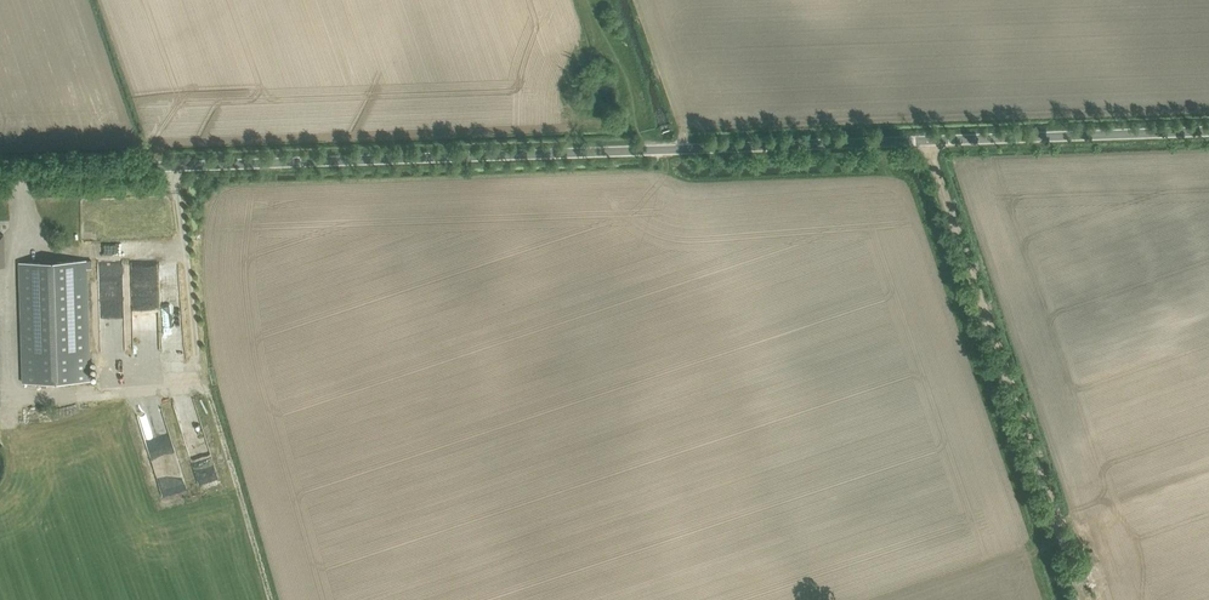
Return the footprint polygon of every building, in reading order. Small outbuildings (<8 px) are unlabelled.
[(87,270),(92,269),(92,260),(86,260),(19,263),(19,275),(23,382),(90,380),(87,272),(87,270)] [(134,351),(158,351),(157,266),(133,266),(134,351)] [(178,266),(163,268),(164,279),(179,277),(178,266)] [(174,405),(180,423),(197,418),(191,399),(174,405)] [(1087,567),(1098,563),(1094,551),(1083,554),(1087,567)]
